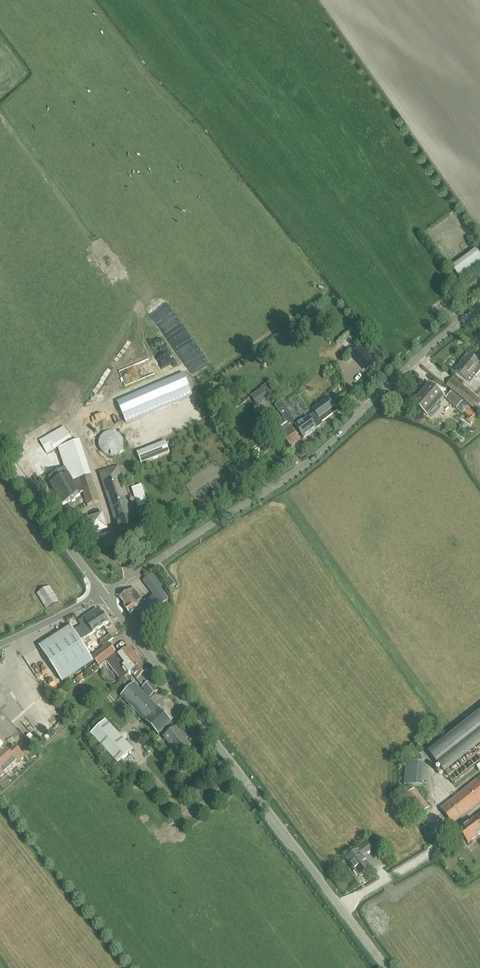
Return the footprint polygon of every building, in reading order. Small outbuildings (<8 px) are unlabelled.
[(479,265),(479,255),(476,250),(452,267),(461,279),(479,265)] [(371,355),(366,347),(358,353),(363,360),(371,355)] [(159,359),(167,379),(182,373),(174,353),(159,359)] [(479,371),(479,363),(468,354),(463,360),(464,361),(456,371),(467,380),(473,372),(476,375),(479,371)] [(262,388),(262,389),(263,390),(271,400),(277,396),(269,383),(262,388)] [(475,410),(479,404),(479,400),(462,384),(455,393),(475,410)] [(414,403),(427,415),(428,416),(429,415),(430,416),(432,417),(435,417),(437,417),(439,416),(440,413),(441,411),(440,408),(439,407),(438,406),(439,404),(445,398),(432,386),(426,392),(427,393),(424,397),(421,394),(414,403)] [(230,396),(223,387),(214,395),(221,403),(230,396)] [(270,401),(271,400),(263,390),(262,389),(252,396),(258,406),(268,399),(270,401)] [(448,400),(463,414),(464,413),(469,417),(466,421),(471,425),(479,417),(471,410),(453,394),(448,400)] [(276,408),(283,418),(283,417),(301,442),(317,430),(315,427),(322,422),(322,423),(338,412),(329,399),(313,411),(315,413),(298,425),(295,421),(296,420),(283,403),(276,408)] [(291,449),(301,442),(283,417),(283,418),(273,425),(278,431),(277,432),(282,439),(283,438),(291,449)] [(55,450),(72,440),(65,428),(40,442),(47,454),(54,450),(55,450)] [(121,437),(120,435),(118,434),(117,433),(115,432),(113,432),(111,432),(108,432),(106,433),(105,434),(103,435),(102,436),(100,438),(100,440),(99,442),(99,444),(99,446),(100,448),(100,450),(102,452),(103,453),(105,455),(107,456),(109,456),(111,456),(113,456),(115,456),(117,455),(119,454),(120,453),(122,451),(123,449),(123,447),(124,445),(124,443),(123,441),(122,439),(121,437)] [(65,469),(80,494),(83,493),(87,506),(100,502),(80,442),(59,449),(65,469)] [(142,465),(170,453),(165,442),(137,453),(142,465)] [(118,531),(123,545),(148,537),(144,522),(143,522),(141,515),(134,517),(129,501),(130,501),(119,467),(100,473),(111,507),(118,531)] [(80,497),(79,495),(80,494),(65,469),(49,478),(53,484),(51,485),(63,506),(69,503),(72,504),(75,502),(74,500),(80,497)] [(139,508),(148,504),(142,486),(133,489),(139,508)] [(88,518),(93,535),(109,530),(104,513),(88,518)] [(159,606),(168,600),(160,589),(161,588),(152,575),(143,582),(155,597),(145,604),(134,589),(120,599),(126,607),(124,608),(130,616),(135,612),(145,627),(164,613),(159,606)] [(171,589),(175,586),(170,580),(166,583),(171,589)] [(38,595),(47,610),(59,603),(50,588),(38,595)] [(82,628),(74,633),(80,643),(108,624),(100,612),(99,614),(97,611),(83,619),(78,622),(82,628)] [(93,664),(80,643),(74,633),(73,633),(70,628),(40,648),(48,661),(63,683),(93,664)] [(104,647),(114,639),(111,635),(101,643),(104,647)] [(129,676),(131,674),(143,665),(129,649),(119,657),(109,644),(91,658),(99,669),(106,663),(121,681),(129,675),(129,676)] [(152,677),(143,665),(131,674),(143,689),(142,689),(150,699),(158,693),(148,680),(152,677)] [(184,752),(190,747),(176,729),(175,730),(171,724),(172,724),(134,685),(121,698),(158,736),(161,734),(172,749),(171,751),(178,760),(185,754),(184,752)] [(479,764),(479,712),(428,753),(453,785),(479,764)] [(91,736),(118,765),(134,750),(107,721),(91,736)] [(18,762),(19,763),(25,757),(16,748),(10,754),(0,743),(0,780),(18,762)] [(421,757),(417,752),(411,757),(411,762),(421,763),(421,757)] [(421,787),(423,763),(407,762),(405,786),(421,787)] [(479,803),(479,779),(441,810),(452,825),(479,803)] [(479,835),(479,816),(459,832),(469,844),(479,835)] [(363,857),(373,849),(368,844),(359,850),(347,859),(360,876),(371,868),(363,857)]
